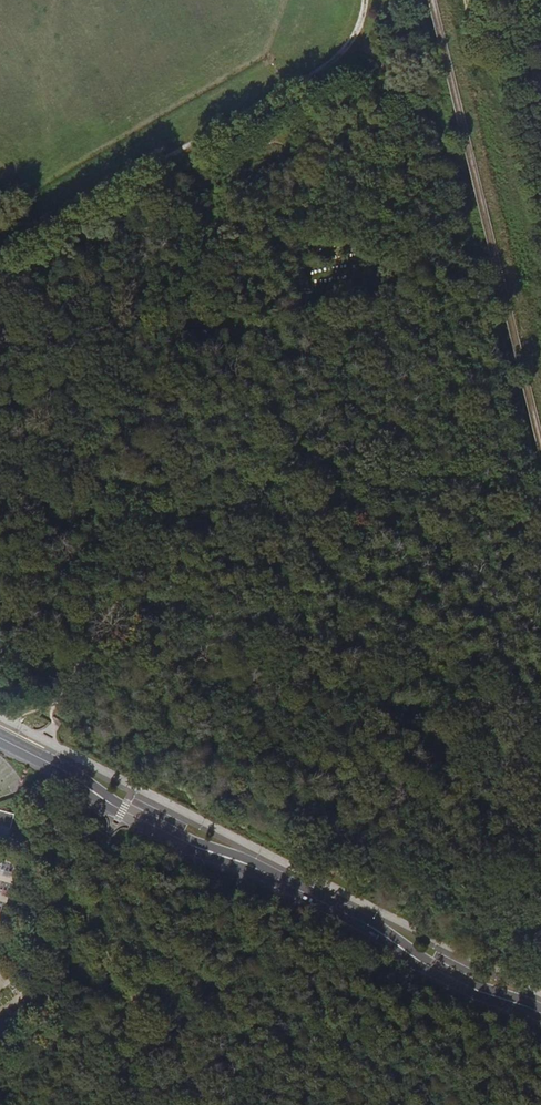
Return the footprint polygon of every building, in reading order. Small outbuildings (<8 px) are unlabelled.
[(15,811),(0,809),(0,836),(11,838),(15,811)]
